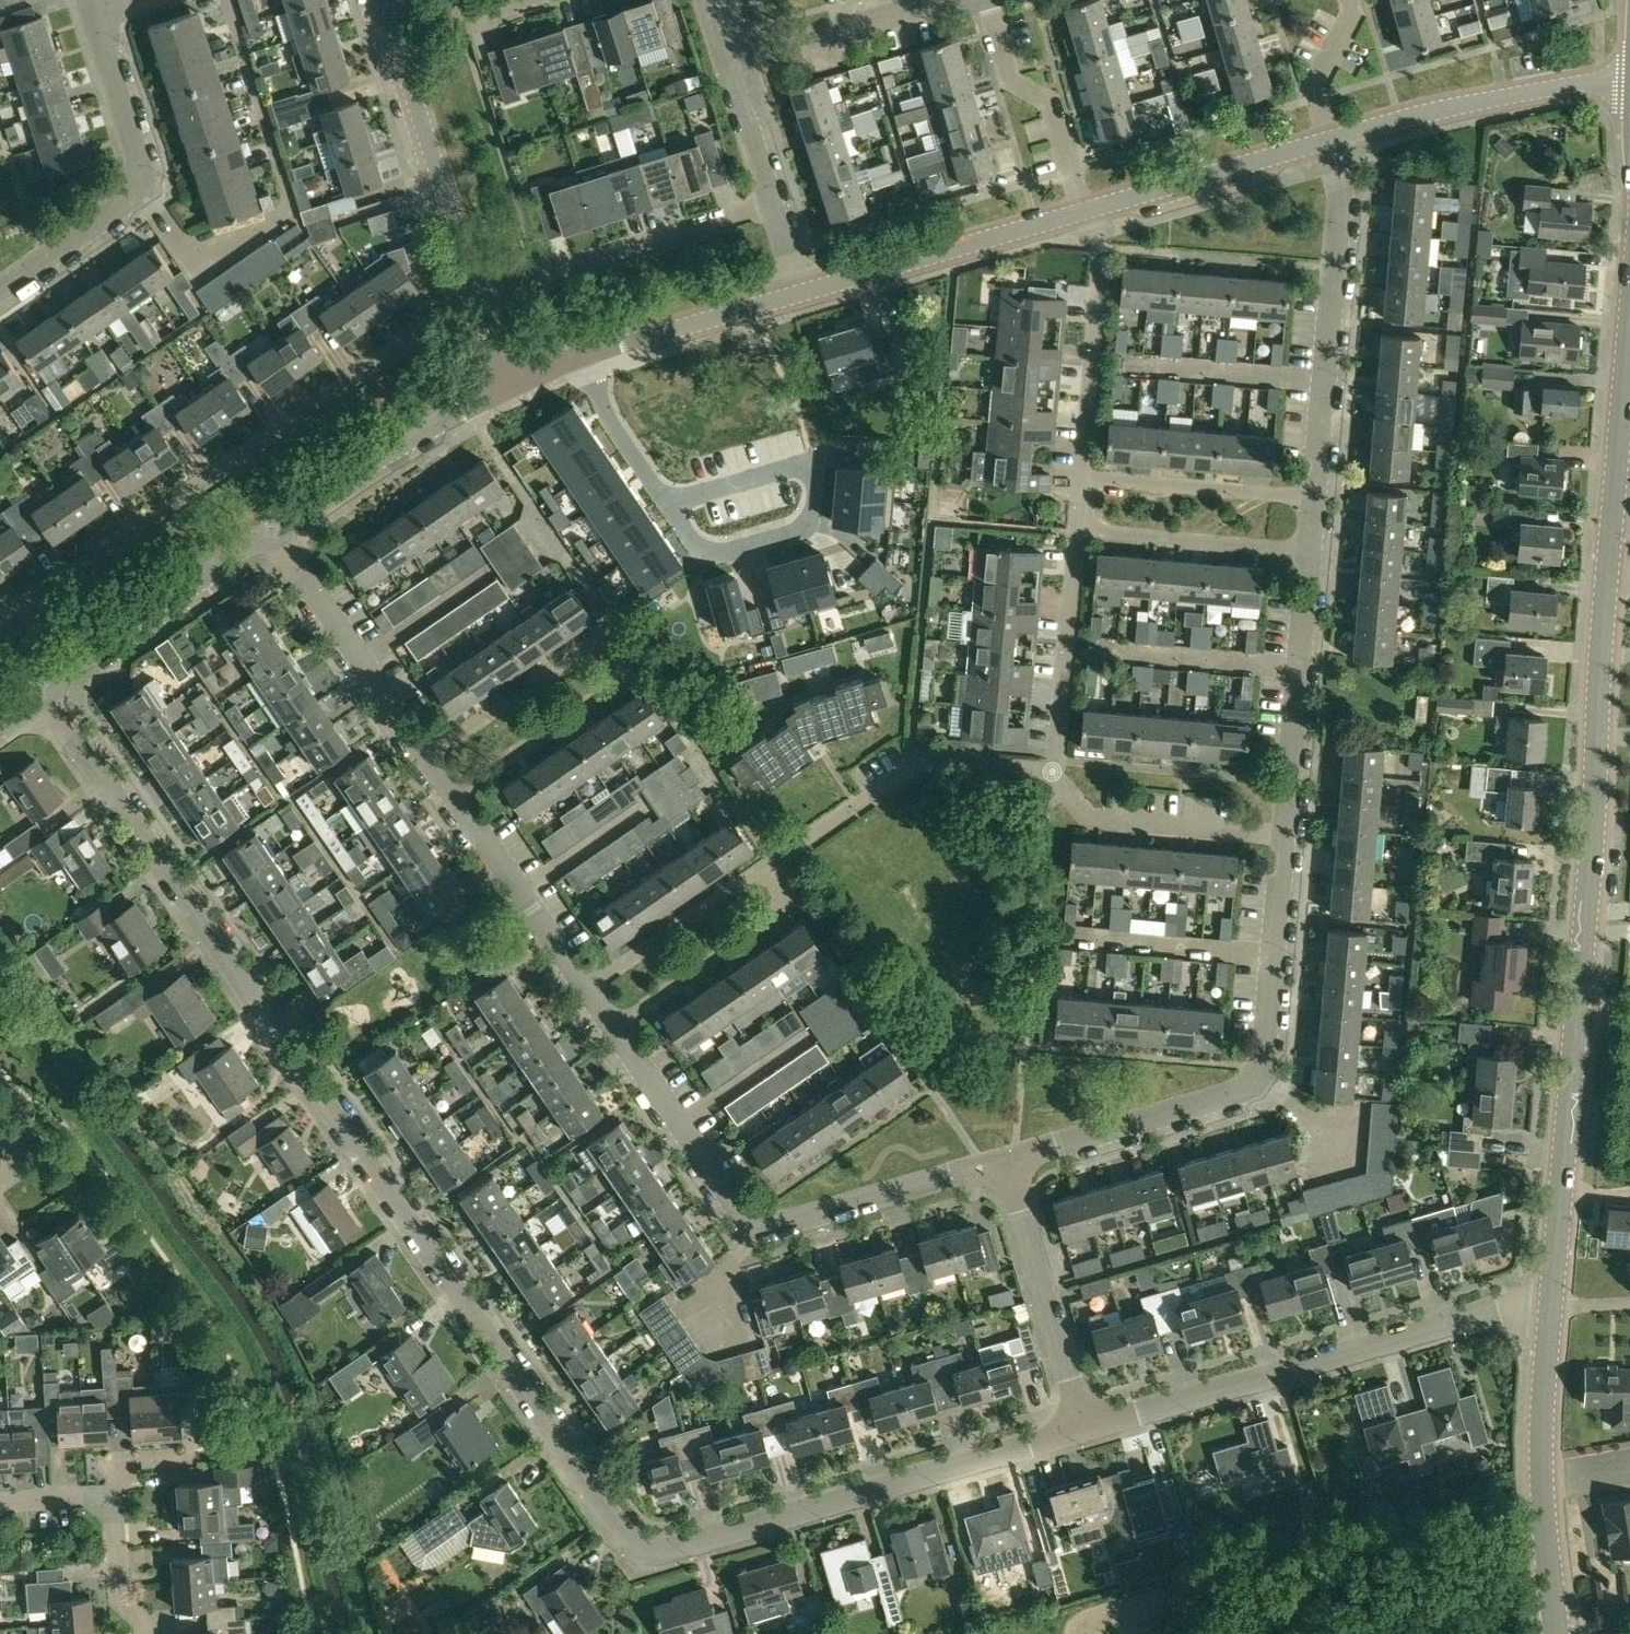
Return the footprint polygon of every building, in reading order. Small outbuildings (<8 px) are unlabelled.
[(247,24),(260,20),(253,0),(239,0),(247,24)] [(289,11),(325,0),(285,0),(289,11)] [(289,11),(297,38),(334,26),(325,0),(289,11)] [(1073,32),(1107,22),(1101,0),(1085,0),(1065,6),(1073,32)] [(1214,21),(1247,11),(1244,0),(1208,0),(1214,21)] [(1399,25),(1434,15),(1429,0),(1392,0),(1399,25)] [(1534,15),(1569,5),(1568,0),(1530,0),(1534,15)] [(652,1),(622,10),(636,54),(666,44),(681,39),(674,18),(659,23),(652,1)] [(0,20),(0,23),(2,28),(0,29),(10,58),(52,45),(43,15),(35,18),(33,10),(0,20)] [(150,25),(160,59),(209,43),(198,10),(150,25)] [(599,42),(584,46),(591,68),(606,63),(636,54),(622,10),(592,20),(599,42)] [(1247,11),(1214,21),(1218,32),(1222,47),(1255,38),(1247,11)] [(1488,17),(1491,28),(1512,22),(1509,11),(1488,17)] [(1180,31),(1203,24),(1200,14),(1177,21),(1180,31)] [(1434,15),(1399,25),(1407,52),(1442,42),(1434,15)] [(1458,25),(1461,36),(1483,30),(1479,19),(1458,25)] [(260,20),(247,24),(251,37),(264,33),(260,20)] [(1073,32),(1081,59),(1115,49),(1107,22),(1073,32)] [(1207,36),(1203,24),(1180,31),(1180,33),(1183,42),(1184,42),(1207,36)] [(297,38),(305,64),(342,53),(334,26),(297,38)] [(563,29),(533,38),(547,82),(576,73),(591,68),(584,46),(570,51),(563,29)] [(1147,29),(1125,35),(1128,45),(1150,39),(1147,29)] [(225,45),(222,37),(211,40),(214,48),(225,45)] [(922,47),(930,74),(965,63),(957,37),(922,47)] [(510,70),(494,75),(503,104),(519,99),(517,91),(547,82),(533,38),(503,48),(510,70)] [(1222,47),(1230,74),(1262,65),(1255,38),(1222,47)] [(1150,39),(1128,45),(1131,56),(1153,50),(1150,39)] [(171,92),(220,76),(209,43),(160,59),(171,92)] [(10,58),(20,88),(62,74),(52,45),(10,58)] [(647,54),(652,67),(680,57),(676,45),(647,54)] [(226,48),(214,52),(217,60),(229,56),(226,48)] [(1081,59),(1088,86),(1123,76),(1115,49),(1081,59)] [(342,53),(305,64),(314,90),(350,78),(342,53)] [(878,60),(882,72),(903,65),(899,54),(878,60)] [(260,66),(264,76),(281,70),(278,60),(260,66)] [(849,69),(852,80),(873,74),(870,62),(849,69)] [(965,63),(930,74),(938,101),(973,90),(965,63)] [(1262,65),(1230,74),(1238,101),(1270,91),(1262,65)] [(1214,67),(1192,73),(1195,84),(1217,78),(1214,67)] [(20,88),(29,117),(71,104),(62,74),(20,88)] [(789,86),(798,113),(833,102),(824,75),(789,86)] [(171,92),(181,125),(230,109),(220,76),(171,92)] [(1123,76),(1088,86),(1096,113),(1131,102),(1123,76)] [(1174,76),(1162,80),(1166,92),(1178,89),(1174,76)] [(686,77),(674,81),(678,93),(690,89),(686,77)] [(1217,78),(1195,84),(1198,94),(1220,88),(1217,78)] [(704,90),(695,93),(697,101),(707,98),(704,90)] [(903,111),(894,113),(898,126),(929,117),(933,131),(945,127),(980,117),(973,90),(938,101),(924,105),(903,111)] [(298,93),(271,101),(276,115),(302,107),(298,93)] [(1131,102),(1096,113),(1104,139),(1139,129),(1134,114),(1168,104),(1165,93),(1143,99),(1131,102)] [(921,94),(900,100),(903,111),(924,105),(921,94)] [(233,107),(242,104),(239,95),(230,98),(233,107)] [(619,95),(604,100),(608,115),(623,111),(619,95)] [(321,112),(330,140),(366,128),(357,101),(321,112)] [(833,102),(798,113),(806,139),(841,129),(833,102)] [(29,117),(38,146),(80,133),(71,104),(29,117)] [(623,113),(609,118),(614,132),(628,127),(648,121),(657,118),(652,104),(643,106),(623,113)] [(234,109),(236,118),(245,115),(243,106),(234,109)] [(302,107),(276,115),(279,127),(306,118),(302,107)] [(854,125),(875,118),(872,107),(850,114),(854,125)] [(192,158),(241,143),(230,109),(181,125),(192,158)] [(945,127),(953,154),(988,144),(980,117),(945,127)] [(605,118),(593,122),(597,135),(609,131),(605,118)] [(879,130),(875,118),(854,125),(857,137),(879,130)] [(632,131),(634,142),(667,135),(664,123),(632,131)] [(19,132),(15,124),(6,127),(9,135),(19,132)] [(330,140),(338,166),(375,155),(366,128),(330,140)] [(681,192),(711,183),(706,166),(721,161),(711,129),(695,134),(697,143),(698,142),(700,148),(670,157),(681,192)] [(806,139),(815,166),(849,155),(841,129),(806,139)] [(80,133),(38,146),(48,176),(89,163),(80,133)] [(521,133),(508,137),(511,148),(525,144),(521,133)] [(1505,158),(1514,151),(1502,138),(1494,145),(1505,158)] [(241,143),(192,158),(203,192),(251,176),(241,143)] [(918,164),(908,167),(912,180),(944,170),(948,185),(996,171),(988,144),(953,154),(940,158),(918,164)] [(937,147),(915,153),(918,164),(940,158),(937,147)] [(637,152),(621,157),(624,167),(626,171),(631,190),(637,206),(651,201),(681,192),(670,157),(669,153),(640,162),(637,152)] [(375,155),(338,166),(346,192),(383,180),(375,155)] [(815,166),(823,193),(858,181),(849,155),(815,166)] [(889,160),(867,167),(870,178),(892,171),(889,160)] [(293,168),(296,178),(314,173),(311,162),(293,168)] [(609,177),(581,186),(592,220),(622,211),(637,206),(631,190),(626,171),(624,167),(608,172),(609,177)] [(902,168),(892,171),(870,178),(874,188),(894,182),(896,186),(907,183),(902,168)] [(251,176),(203,192),(213,224),(262,209),(251,176)] [(1396,176),(1394,204),(1432,208),(1434,180),(1396,176)] [(548,181),(531,187),(541,218),(557,213),(562,230),(592,220),(581,186),(552,195),(548,181)] [(858,181),(823,193),(832,219),(866,208),(858,181)] [(1459,200),(1473,201),(1474,184),(1460,183),(1459,200)] [(1526,185),(1524,208),(1541,209),(1539,234),(1587,238),(1590,202),(1550,199),(1551,187),(1526,185)] [(305,224),(307,223),(331,215),(327,202),(301,210),(305,224)] [(331,215),(307,223),(310,235),(307,237),(312,244),(338,235),(327,202),(331,215)] [(1394,204),(1391,232),(1429,236),(1432,208),(1394,204)] [(367,217),(373,233),(397,225),(392,209),(367,217)] [(1457,222),(1456,238),(1469,239),(1470,223),(1457,222)] [(297,223),(274,238),(279,246),(302,230),(297,223)] [(1479,230),(1478,241),(1491,243),(1492,231),(1479,230)] [(1391,232),(1389,260),(1426,264),(1429,236),(1391,232)] [(273,237),(262,245),(277,267),(288,260),(284,253),(279,246),(274,238),(273,237)] [(307,237),(284,253),(288,260),(312,244),(307,237)] [(1456,238),(1454,255),(1468,256),(1469,239),(1456,238)] [(1478,241),(1477,254),(1490,256),(1491,243),(1478,241)] [(154,244),(131,260),(152,290),(166,281),(175,274),(154,244)] [(262,245),(251,252),(267,275),(277,267),(262,245)] [(385,268),(372,276),(393,307),(418,290),(406,272),(411,268),(404,245),(380,253),(385,268)] [(1521,245),(1519,271),(1528,272),(1527,291),(1582,296),(1584,264),(1545,260),(1546,247),(1521,245)] [(251,252),(240,260),(256,282),(267,275),(251,252)] [(152,290),(131,260),(108,276),(129,306),(152,290)] [(240,260),(229,267),(245,290),(256,282),(240,260)] [(1389,260),(1386,288),(1424,292),(1426,264),(1389,260)] [(1119,302),(1147,304),(1151,268),(1123,265),(1119,302)] [(229,267),(218,275),(234,297),(245,290),(229,267)] [(1147,304),(1175,307),(1178,270),(1151,268),(1147,304)] [(1175,307),(1203,310),(1206,273),(1178,270),(1175,307)] [(1203,310),(1230,312),(1234,275),(1206,273),(1203,310)] [(218,275),(207,282),(223,305),(234,297),(218,275)] [(1230,312),(1258,314),(1262,278),(1234,275),(1230,312)] [(108,276),(85,291),(106,322),(120,312),(146,350),(155,343),(138,320),(129,306),(108,276)] [(346,294),(368,324),(393,307),(372,276),(346,294)] [(1452,277),(1451,294),(1464,295),(1466,278),(1452,277)] [(1262,278),(1258,314),(1286,317),(1289,280),(1262,278)] [(207,282),(196,290),(212,313),(223,305),(207,282)] [(995,286),(994,287),(1001,288),(997,325),(1041,329),(1043,312),(1064,314),(1066,300),(1055,299),(1028,297),(1022,296),(1023,288),(995,286)] [(1029,286),(1028,297),(1055,299),(1056,288),(1029,286)] [(1424,292),(1386,288),(1384,316),(1422,320),(1424,292)] [(200,312),(185,290),(176,296),(191,318),(200,312)] [(85,291),(62,307),(83,338),(106,322),(85,291)] [(318,294),(302,305),(317,327),(327,320),(342,341),(368,325),(346,294),(327,307),(318,294)] [(1451,294),(1450,310),(1463,311),(1464,295),(1451,294)] [(1471,321),(1506,324),(1507,305),(1500,305),(1471,302),(1471,321)] [(287,335),(274,344),(295,375),(321,357),(306,334),(317,327),(302,305),(277,321),(287,335)] [(62,307),(39,323),(60,354),(83,338),(62,307)] [(146,314),(138,320),(155,343),(162,338),(146,314)] [(1522,319),(1519,356),(1574,361),(1577,324),(1522,319)] [(1164,320),(1163,332),(1173,333),(1174,321),(1164,320)] [(820,335),(819,336),(829,372),(831,372),(831,370),(854,364),(854,365),(857,364),(856,363),(874,357),(875,359),(880,376),(900,370),(888,331),(887,331),(887,333),(871,338),(866,322),(864,322),(864,324),(851,328),(850,327),(848,327),(848,329),(840,331),(836,331),(834,331),(834,333),(821,337),(820,335)] [(60,354),(39,323),(16,339),(37,369),(60,354)] [(997,325),(995,358),(1060,363),(1061,348),(1040,346),(1041,329),(997,325)] [(1115,351),(1126,352),(1128,329),(1117,328),(1115,351)] [(1163,332),(1160,355),(1170,356),(1173,333),(1163,332)] [(1173,333),(1170,356),(1182,357),(1183,333),(1173,333)] [(1381,334),(1378,362),(1416,365),(1419,337),(1381,334)] [(1446,357),(1458,358),(1460,335),(1448,334),(1446,357)] [(1218,337),(1216,360),(1225,361),(1228,338),(1218,337)] [(1228,338),(1225,361),(1236,362),(1238,338),(1228,338)] [(202,393),(213,409),(224,424),(250,406),(234,384),(244,377),(229,355),(218,339),(205,347),(217,363),(213,365),(216,370),(208,376),(214,384),(202,393)] [(1271,365),(1281,366),(1283,343),(1273,342),(1271,365)] [(245,344),(229,355),(244,377),(255,369),(271,392),(295,375),(274,344),(255,357),(245,344)] [(102,347),(93,352),(109,375),(117,369),(102,347)] [(0,350),(0,394),(0,395),(24,379),(2,348),(0,350)] [(93,352),(85,357),(101,381),(109,375),(93,352)] [(951,368),(959,369),(960,355),(952,354),(951,368)] [(37,369),(27,355),(21,359),(31,373),(37,369)] [(995,358),(992,388),(1036,392),(1037,375),(1059,377),(1060,363),(995,358)] [(133,369),(141,381),(151,374),(143,362),(133,369)] [(1378,362),(1376,390),(1413,393),(1416,365),(1378,362)] [(1483,366),(1467,365),(1466,381),(1482,382),(1483,366)] [(1482,385),(1512,388),(1514,369),(1483,366),(1482,382),(1482,385)] [(141,382),(141,381),(133,369),(132,368),(127,372),(122,375),(120,376),(130,390),(141,382)] [(1111,396),(1122,397),(1124,374),(1113,373),(1111,396)] [(1158,377),(1157,400),(1165,401),(1167,378),(1158,377)] [(1167,378),(1165,401),(1177,402),(1179,379),(1167,378)] [(48,384),(63,407),(72,401),(56,379),(48,384)] [(1443,380),(1442,395),(1455,396),(1456,381),(1443,380)] [(1213,382),(1211,405),(1221,406),(1223,383),(1213,382)] [(1223,383),(1221,406),(1232,407),(1235,384),(1223,383)] [(1513,411),(1575,415),(1576,386),(1542,384),(1542,391),(1530,390),(1530,389),(1514,388),(1513,411)] [(1266,411),(1277,411),(1279,388),(1268,387),(1266,411)] [(992,388),(989,420),(1054,425),(1055,411),(1034,409),(1036,392),(992,388)] [(1376,390),(1374,417),(1411,421),(1413,393),(1376,390)] [(173,394),(157,405),(172,427),(184,419),(199,441),(223,425),(213,409),(202,393),(190,401),(186,395),(182,395),(176,398),(173,394)] [(25,400),(40,422),(48,416),(34,394),(25,400)] [(1442,395),(1440,423),(1452,424),(1455,396),(1442,395)] [(574,404),(535,431),(553,458),(592,431),(574,404)] [(151,428),(129,443),(151,474),(178,456),(162,434),(172,427),(157,405),(143,415),(151,428)] [(1374,417),(1371,445),(1409,449),(1411,421),(1374,417)] [(989,420),(987,451),(1030,455),(1031,438),(1053,440),(1054,425),(989,420)] [(1104,459),(1132,461),(1135,425),(1108,422),(1104,459)] [(1440,423),(1437,451),(1450,452),(1452,424),(1440,423)] [(1132,461),(1160,463),(1163,427),(1135,425),(1132,461)] [(3,449),(11,443),(0,427),(0,444),(3,449)] [(1160,463),(1187,466),(1191,429),(1163,427),(1160,463)] [(1187,466),(1215,468),(1219,432),(1191,429),(1187,466)] [(99,430),(77,444),(84,454),(99,476),(111,468),(127,491),(151,474),(129,443),(116,452),(106,438),(105,439),(99,430)] [(592,431),(553,458),(571,484),(610,457),(592,431)] [(1215,468),(1243,471),(1246,435),(1219,432),(1215,468)] [(1246,435),(1243,471),(1270,473),(1274,437),(1246,435)] [(920,441),(918,467),(931,468),(934,442),(920,441)] [(1505,462),(1520,464),(1517,491),(1559,494),(1561,459),(1537,457),(1537,444),(1507,441),(1505,462)] [(518,443),(511,449),(518,460),(526,454),(518,443)] [(1409,449),(1371,445),(1369,473),(1406,476),(1409,449)] [(987,451),(985,464),(983,483),(1049,488),(1050,474),(1028,472),(1030,455),(987,451)] [(1437,451),(1436,468),(1449,469),(1450,452),(1437,451)] [(80,478),(57,493),(79,524),(106,506),(90,483),(99,476),(84,454),(70,463),(80,478)] [(610,457),(571,484),(589,510),(628,483),(610,457)] [(482,458),(459,474),(480,505),(504,489),(482,458)] [(839,468),(837,495),(894,500),(897,473),(839,468)] [(459,474),(436,491),(457,521),(480,505),(459,474)] [(628,483),(589,510),(607,536),(646,509),(628,483)] [(546,485),(539,490),(547,501),(554,496),(546,485)] [(436,491),(413,506),(434,537),(457,521),(436,491)] [(1367,491),(1365,519),(1403,522),(1405,494),(1367,491)] [(30,492),(12,504),(27,526),(39,518),(55,541),(57,539),(58,541),(62,541),(77,531),(78,527),(77,526),(79,524),(57,493),(39,505),(30,492)] [(837,495),(834,522),(892,527),(894,500),(837,495)] [(554,496),(547,501),(554,512),(562,506),(554,496)] [(1443,515),(1445,499),(1432,498),(1431,514),(1443,515)] [(939,515),(957,516),(959,502),(941,500),(939,515)] [(7,573),(34,555),(18,533),(27,526),(12,504),(0,512),(0,562),(7,573)] [(413,506),(390,522),(411,553),(434,537),(413,506)] [(1507,525),(1520,526),(1517,556),(1557,559),(1560,526),(1533,523),(1534,510),(1509,508),(1507,525)] [(646,509),(607,536),(625,561),(664,535),(646,509)] [(1365,519),(1363,546),(1400,550),(1403,522),(1384,520),(1365,519)] [(390,522),(367,538),(388,568),(411,553),(390,522)] [(499,532),(480,545),(488,557),(521,534),(513,522),(499,532)] [(953,527),(936,525),(935,536),(952,537),(953,527)] [(521,534),(488,557),(495,567),(528,543),(521,534)] [(664,535),(625,561),(643,588),(638,591),(646,603),(667,588),(660,577),(682,562),(664,535)] [(582,536),(575,541),(582,552),(589,547),(582,536)] [(1441,553),(1442,537),(1430,536),(1429,552),(1441,553)] [(388,568),(367,538),(345,553),(365,584),(388,568)] [(450,559),(458,553),(452,543),(443,549),(450,559)] [(450,559),(462,578),(485,562),(472,543),(458,553),(450,559)] [(528,543),(495,567),(503,578),(536,555),(528,543)] [(1363,546),(1360,574),(1398,577),(1400,550),(1363,546)] [(589,547),(582,552),(590,563),(597,558),(589,547)] [(975,579),(1018,583),(1020,566),(1041,568),(1043,553),(978,547),(975,579)] [(822,552),(795,560),(810,610),(836,602),(822,552)] [(1439,571),(1441,553),(1429,552),(1427,570),(1439,571)] [(1093,589),(1121,592),(1124,555),(1097,553),(1093,589)] [(536,555),(503,578),(510,589),(544,566),(536,555)] [(1121,592),(1149,594),(1152,557),(1124,555),(1121,592)] [(877,557),(867,567),(886,585),(894,593),(903,583),(877,557)] [(1149,594),(1176,596),(1180,560),(1152,557),(1149,594)] [(450,559),(426,575),(439,594),(462,578),(450,559)] [(779,600),(766,604),(773,629),(786,625),(784,617),(810,610),(795,560),(769,567),(779,600)] [(1176,596),(1204,599),(1207,563),(1180,560),(1176,596)] [(1204,599),(1231,602),(1235,565),(1207,563),(1204,599)] [(1235,565),(1231,602),(1259,604),(1262,568),(1235,565)] [(867,567),(858,577),(877,595),(886,585),(867,567)] [(1360,574),(1358,602),(1395,605),(1398,577),(1360,574)] [(1485,601),(1509,603),(1507,623),(1552,626),(1554,592),(1512,589),(1513,576),(1487,574),(1485,601)] [(426,575),(403,591),(417,610),(439,594),(426,575)] [(1482,576),(1474,575),(1473,586),(1481,586),(1482,576)] [(713,602),(705,604),(709,621),(718,618),(721,630),(748,622),(752,635),(765,631),(758,606),(745,609),(736,577),(708,585),(713,602)] [(496,578),(473,593),(486,612),(509,596),(496,578)] [(972,610),(1037,616),(1038,601),(1017,600),(1018,583),(975,579),(972,610)] [(571,586),(547,602),(569,633),(592,618),(571,586)] [(403,591),(381,606),(394,626),(417,610),(403,591)] [(1436,608),(1438,592),(1424,591),(1423,607),(1436,608)] [(473,593),(450,609),(463,627),(486,612),(473,593)] [(547,602),(524,618),(546,650),(569,633),(547,602)] [(1358,602),(1355,630),(1393,633),(1395,605),(1358,602)] [(223,629),(240,653),(272,631),(256,607),(223,629)] [(1192,623),(1190,647),(1199,647),(1203,607),(1195,607),(1193,624),(1192,623)] [(1203,607),(1199,647),(1211,648),(1213,618),(1203,618),(1204,607),(1203,607)] [(1436,608),(1423,607),(1422,624),(1435,625),(1436,608)] [(450,609),(427,625),(440,643),(463,627),(450,609)] [(963,609),(960,641),(1013,645),(1014,628),(1036,630),(1037,616),(963,609)] [(1089,638),(1100,639),(1102,615),(1092,614),(1089,638)] [(524,618),(502,634),(523,665),(546,650),(524,618)] [(1137,619),(1135,641),(1144,642),(1146,619),(1137,619)] [(1146,619),(1144,642),(1156,643),(1158,621),(1146,619)] [(427,625),(405,640),(417,659),(440,643),(427,625)] [(1245,651),(1255,652),(1257,629),(1247,629),(1245,651)] [(1393,633),(1355,630),(1353,658),(1391,661),(1393,633)] [(240,653),(255,675),(287,653),(272,631),(240,653)] [(881,634),(885,647),(894,644),(890,631),(881,634)] [(502,634),(478,650),(500,682),(523,665),(502,634)] [(925,635),(922,671),(933,670),(936,636),(925,635)] [(1472,664),(1504,667),(1502,686),(1541,689),(1544,656),(1508,653),(1509,640),(1475,636),(1472,664)] [(966,672),(1016,677),(1031,679),(1033,664),(1011,662),(1013,646),(969,642),(966,672)] [(761,646),(764,655),(773,652),(771,643),(761,646)] [(787,675),(838,661),(833,644),(782,658),(787,675)] [(1431,664),(1432,649),(1418,648),(1417,663),(1431,664)] [(500,682),(478,650),(455,666),(464,679),(477,697),(500,682)] [(255,675),(271,698),(303,676),(287,653),(255,675)] [(204,658),(194,665),(203,678),(214,671),(204,658)] [(169,666),(179,681),(190,674),(180,659),(169,666)] [(1085,683),(1097,685),(1099,661),(1087,660),(1085,683)] [(436,664),(425,672),(455,713),(477,697),(464,679),(455,666),(443,674),(436,664)] [(1133,664),(1130,687),(1140,688),(1142,665),(1133,664)] [(1142,665),(1140,688),(1152,689),(1154,666),(1142,665)] [(726,684),(731,701),(781,686),(776,669),(726,684)] [(1187,669),(1185,692),(1195,693),(1197,670),(1187,669)] [(1197,670),(1195,693),(1207,694),(1209,671),(1197,670)] [(214,671),(203,678),(213,692),(223,685),(214,671)] [(963,704),(992,707),(1007,708),(1008,691),(1030,693),(1031,679),(1016,677),(966,673),(965,683),(963,704)] [(1241,697),(1251,698),(1253,676),(1243,675),(1241,697)] [(303,676),(271,698),(286,721),(319,699),(303,676)] [(153,677),(112,705),(129,730),(160,708),(166,704),(157,692),(161,689),(153,677)] [(793,703),(796,707),(813,740),(820,736),(821,739),(866,726),(865,722),(874,719),(870,706),(885,701),(877,678),(862,683),(861,679),(833,688),(835,692),(810,700),(809,697),(793,703)] [(642,690),(619,706),(640,738),(664,721),(642,690)] [(202,692),(192,699),(201,712),(211,705),(202,692)] [(1417,694),(1414,720),(1425,721),(1427,695),(1417,694)] [(1437,710),(1471,713),(1472,700),(1438,697),(1437,710)] [(297,736),(285,744),(290,751),(302,743),(334,721),(319,699),(286,721),(297,736)] [(236,702),(225,710),(234,724),(245,716),(236,702)] [(1007,708),(992,707),(963,704),(961,736),(1025,742),(1027,727),(1005,725),(1007,708)] [(211,705),(201,712),(211,727),(221,720),(211,705)] [(619,706),(596,722),(617,753),(640,738),(619,706)] [(813,740),(796,707),(784,716),(788,722),(767,737),(764,733),(740,750),(743,753),(729,763),(744,783),(757,774),(765,785),(773,780),(775,783),(814,756),(806,745),(813,740)] [(129,730),(144,752),(175,730),(160,708),(129,730)] [(1079,745),(1107,748),(1110,711),(1082,709),(1079,745)] [(1107,748),(1134,750),(1138,714),(1110,711),(1107,748)] [(1134,750),(1162,753),(1165,717),(1138,714),(1134,750)] [(1494,730),(1507,731),(1505,753),(1541,757),(1544,719),(1509,716),(1509,717),(1495,715),(1494,730)] [(245,716),(234,724),(244,738),(255,730),(245,716)] [(1162,753),(1190,755),(1193,719),(1165,717),(1162,753)] [(1190,755),(1218,758),(1221,721),(1193,719),(1190,755)] [(302,743),(318,768),(351,745),(334,721),(302,743)] [(1221,721),(1218,758),(1245,760),(1248,724),(1221,721)] [(596,722),(574,738),(595,769),(617,753),(596,722)] [(144,752),(160,775),(192,753),(175,730),(144,752)] [(234,737),(223,744),(233,758),(243,751),(234,737)] [(574,738),(551,753),(572,785),(595,769),(574,738)] [(1344,745),(1342,773),(1379,776),(1382,748),(1344,745)] [(267,749),(256,755),(265,769),(276,761),(267,749)] [(243,751),(233,758),(243,772),(253,765),(243,751)] [(1409,769),(1422,770),(1423,753),(1410,752),(1409,769)] [(175,798),(207,776),(192,753),(160,775),(175,798)] [(551,753),(529,769),(550,800),(572,785),(551,753)] [(677,753),(656,768),(671,789),(685,779),(680,771),(686,767),(677,753)] [(335,778),(350,800),(384,777),(368,755),(335,778)] [(6,780),(33,818),(64,797),(37,759),(6,780)] [(276,761),(265,769),(276,783),(286,776),(276,761)] [(1473,764),(1470,790),(1484,791),(1484,789),(1508,791),(1505,821),(1534,824),(1537,786),(1509,784),(1511,768),(1473,764)] [(690,765),(686,767),(680,771),(685,779),(690,786),(696,781),(700,779),(690,765)] [(656,768),(641,779),(645,785),(641,788),(642,788),(651,802),(671,789),(656,768)] [(550,800),(529,769),(505,786),(526,817),(550,800)] [(633,776),(610,791),(623,809),(638,799),(634,793),(642,788),(641,788),(645,785),(641,779),(637,773),(633,776)] [(1342,773),(1339,800),(1377,804),(1379,776),(1342,773)] [(223,798),(207,776),(175,798),(191,820),(223,798)] [(384,777),(350,800),(339,808),(355,831),(366,823),(400,800),(384,777)] [(685,779),(671,789),(684,808),(688,806),(705,795),(696,781),(690,786),(685,779)] [(255,790),(265,805),(276,798),(265,783),(255,790)] [(671,789),(651,802),(660,815),(664,813),(669,820),(684,808),(671,789)] [(1407,790),(1405,806),(1417,807),(1419,791),(1407,790)] [(223,798),(191,820),(208,844),(250,815),(233,791),(223,798)] [(610,791),(587,807),(599,825),(623,809),(610,791)] [(366,823),(382,846),(415,822),(400,800),(366,823)] [(1339,800),(1337,828),(1375,832),(1377,804),(1339,800)] [(316,805),(306,812),(315,825),(325,817),(316,805)] [(1405,806),(1404,821),(1416,822),(1417,807),(1405,806)] [(282,814),(292,828),(302,821),(292,807),(282,814)] [(587,807),(565,822),(577,841),(599,825),(587,807)] [(1441,830),(1453,817),(1444,808),(1432,820),(1441,830)] [(648,815),(634,825),(646,843),(669,827),(672,825),(669,820),(664,813),(660,815),(652,821),(648,815)] [(325,817),(315,825),(325,839),(336,832),(325,817)] [(730,819),(707,835),(729,866),(752,850),(730,819)] [(382,846),(398,868),(431,845),(415,822),(382,846)] [(565,822),(541,839),(554,857),(577,841),(565,822)] [(5,863),(13,857),(45,835),(37,823),(0,848),(0,866),(5,863)] [(634,825),(610,841),(622,859),(646,843),(634,825)] [(45,835),(13,857),(20,867),(35,857),(46,873),(64,860),(81,884),(109,864),(84,828),(63,842),(54,829),(45,835)] [(1337,828),(1334,856),(1372,859),(1375,832),(1337,828)] [(224,854),(240,877),(272,855),(255,832),(224,854)] [(707,835),(684,851),(705,882),(729,866),(707,835)] [(315,839),(304,847),(314,860),(324,853),(315,839)] [(1067,876),(1095,879),(1098,842),(1070,839),(1067,876)] [(1464,858),(1493,860),(1489,901),(1527,905),(1531,860),(1503,857),(1504,843),(1466,839),(1464,858)] [(610,841),(588,857),(600,874),(622,859),(610,841)] [(1095,879),(1123,881),(1126,845),(1098,842),(1095,879)] [(398,868),(414,891),(447,868),(431,845),(398,868)] [(1123,881),(1150,884),(1154,847),(1126,845),(1123,881)] [(1401,845),(1400,861),(1413,862),(1414,846),(1401,845)] [(1150,884),(1178,886),(1182,849),(1154,847),(1150,884)] [(1178,886),(1206,889),(1209,852),(1182,849),(1178,886)] [(348,850),(337,857),(346,870),(357,863),(348,850)] [(684,851),(662,867),(683,897),(705,882),(684,851)] [(1209,852),(1206,889),(1233,891),(1237,854),(1209,852)] [(324,853),(314,860),(324,874),(334,867),(324,853)] [(240,877),(256,900),(288,878),(272,855),(240,877)] [(1334,856),(1332,884),(1370,887),(1372,859),(1334,856)] [(588,857),(565,873),(577,890),(600,874),(588,857)] [(1400,861),(1398,878),(1412,879),(1413,862),(1400,861)] [(357,863),(346,870),(356,884),(367,878),(357,863)] [(662,867),(638,882),(659,913),(683,897),(662,867)] [(447,868),(414,891),(431,915),(464,892),(447,868)] [(288,878),(256,900),(272,922),(303,901),(288,878)] [(638,882),(616,898),(637,929),(659,913),(638,882)] [(1370,887),(1332,884),(1330,912),(1367,915),(1370,887)] [(346,885),(336,892),(345,905),(355,898),(346,885)] [(316,892),(303,901),(272,922),(287,945),(319,923),(309,909),(322,900),(316,892)] [(379,895),(369,903),(378,916),(389,909),(379,895)] [(355,898),(345,905),(355,919),(366,912),(355,898)] [(637,929),(616,898),(593,914),(614,945),(637,929)] [(1408,918),(1409,901),(1397,900),(1396,917),(1408,918)] [(1064,925),(1075,926),(1077,903),(1066,901),(1064,925)] [(90,934),(101,926),(114,917),(103,902),(79,918),(90,934)] [(114,917),(101,926),(130,969),(165,946),(135,902),(114,917)] [(1176,912),(1174,935),(1185,936),(1188,903),(1177,902),(1177,912),(1176,912)] [(1111,906),(1109,929),(1118,930),(1120,907),(1111,906)] [(1120,907),(1118,930),(1130,931),(1132,908),(1120,907)] [(389,909),(378,916),(388,930),(398,923),(389,909)] [(1166,911),(1164,934),(1174,935),(1176,912),(1166,911)] [(1471,941),(1486,942),(1483,981),(1473,980),(1471,1002),(1512,1005),(1513,984),(1520,985),(1524,944),(1498,942),(1500,916),(1474,913),(1471,941)] [(1220,939),(1229,939),(1231,917),(1222,916),(1220,939)] [(287,945),(303,968),(335,947),(319,923),(287,945)] [(801,923),(777,940),(798,971),(823,954),(801,923)] [(394,937),(403,949),(415,941),(406,928),(394,937)] [(1328,929),(1326,957),(1363,960),(1365,933),(1328,929)] [(1391,952),(1405,954),(1408,936),(1393,934),(1391,952)] [(777,940),(754,955),(776,986),(798,971),(777,940)] [(53,987),(70,975),(47,943),(30,956),(53,987)] [(392,946),(381,956),(392,968),(403,958),(392,946)] [(1047,960),(1071,962),(1072,948),(1049,946),(1047,960)] [(335,947),(303,968),(320,992),(340,978),(347,987),(376,966),(364,948),(345,961),(335,947)] [(1107,952),(1105,974),(1114,975),(1117,952),(1107,952)] [(1117,952),(1114,975),(1126,976),(1128,953),(1117,952)] [(754,955),(731,971),(753,1002),(776,986),(754,955)] [(1162,956),(1160,979),(1170,980),(1172,957),(1162,956)] [(1172,957),(1170,980),(1181,981),(1183,958),(1172,957)] [(1326,957),(1323,985),(1361,988),(1363,960),(1326,957)] [(1538,980),(1542,963),(1529,960),(1525,977),(1538,980)] [(1215,984),(1225,985),(1227,962),(1217,961),(1215,984)] [(731,971),(708,987),(729,1018),(753,1002),(731,971)] [(147,999),(134,1008),(141,1018),(154,1010),(177,1042),(215,1016),(185,973),(151,996),(147,999)] [(476,995),(492,1019),(524,997),(508,973),(476,995)] [(1389,974),(1388,990),(1402,991),(1403,975),(1389,974)] [(141,982),(94,1014),(104,1029),(134,1008),(147,999),(151,996),(141,982)] [(1323,985),(1321,1013),(1358,1016),(1361,988),(1323,985)] [(708,987),(686,1002),(707,1033),(729,1018),(708,987)] [(830,987),(798,1009),(806,1021),(838,998),(830,987)] [(1388,990),(1387,1007),(1401,1009),(1402,991),(1388,990)] [(1053,1033),(1081,1035),(1084,998),(1056,996),(1053,1033)] [(492,1019),(507,1042),(540,1020),(524,997),(492,1019)] [(838,998),(806,1021),(813,1031),(846,1009),(838,998)] [(1081,1035),(1109,1037),(1112,1001),(1084,998),(1081,1035)] [(1109,1037),(1136,1040),(1140,1003),(1112,1001),(1109,1037)] [(707,1033),(686,1002),(663,1018),(684,1049),(707,1033)] [(1136,1040),(1164,1043),(1168,1006),(1140,1003),(1136,1040)] [(1164,1043),(1192,1045),(1195,1009),(1168,1006),(1164,1043)] [(791,1009),(768,1024),(780,1042),(803,1026),(791,1009)] [(846,1009),(813,1031),(820,1042),(853,1020),(846,1009)] [(1195,1009),(1192,1045),(1220,1048),(1223,1011),(1195,1009)] [(1321,1013),(1319,1040),(1356,1043),(1358,1016),(1321,1013)] [(1418,1035),(1419,1017),(1406,1016),(1405,1034),(1418,1035)] [(507,1042),(523,1065),(555,1044),(540,1020),(507,1042)] [(853,1020),(820,1042),(828,1054),(861,1031),(853,1020)] [(1460,1021),(1459,1041),(1469,1041),(1469,1056),(1477,1056),(1475,1086),(1510,1089),(1513,1056),(1489,1054),(1491,1023),(1460,1021)] [(456,1023),(446,1030),(455,1044),(466,1037),(456,1023)] [(768,1024),(745,1040),(757,1058),(780,1042),(768,1024)] [(422,1032),(431,1046),(442,1039),(432,1025),(422,1032)] [(1385,1030),(1384,1045),(1396,1046),(1398,1030),(1385,1030)] [(466,1037),(455,1044),(465,1058),(475,1051),(466,1037)] [(745,1040),(722,1056),(734,1073),(757,1058),(745,1040)] [(1319,1040),(1316,1068),(1353,1071),(1356,1043),(1319,1040)] [(814,1042),(791,1058),(804,1077),(827,1061),(814,1042)] [(201,1049),(161,1076),(168,1085),(184,1073),(191,1083),(199,1077),(221,1109),(259,1082),(232,1044),(209,1060),(201,1049)] [(523,1065),(538,1087),(570,1065),(555,1044),(523,1065)] [(1384,1045),(1382,1063),(1395,1064),(1396,1046),(1384,1045)] [(363,1072),(380,1096),(412,1074),(396,1050),(364,1071),(363,1072)] [(889,1052),(865,1068),(886,1100),(910,1083),(889,1052)] [(722,1056),(700,1071),(712,1089),(734,1073),(722,1056)] [(455,1058),(444,1065),(454,1079),(464,1072),(455,1058)] [(791,1058),(768,1074),(781,1093),(804,1077),(791,1058)] [(538,1087),(554,1111),(586,1089),(570,1065),(538,1087)] [(886,1100),(865,1068),(843,1084),(864,1115),(886,1100)] [(1353,1071),(1316,1068),(1314,1096),(1351,1099),(1353,1071)] [(487,1069),(478,1076),(487,1090),(498,1083),(487,1069)] [(464,1072),(454,1079),(464,1092),(474,1085),(464,1072)] [(380,1096),(396,1119),(428,1096),(412,1074),(380,1096)] [(768,1074),(746,1090),(758,1108),(781,1093),(768,1074)] [(832,1091),(820,1100),(841,1130),(864,1115),(843,1084),(838,1077),(828,1085),(832,1091)] [(498,1083),(487,1090),(496,1103),(507,1096),(498,1083)] [(1449,1129),(1448,1149),(1479,1152),(1482,1120),(1507,1122),(1510,1089),(1475,1086),(1472,1116),(1463,1115),(1462,1130),(1449,1129)] [(586,1089),(554,1111),(569,1134),(602,1113),(586,1089)] [(746,1090),(723,1105),(736,1124),(758,1108),(746,1090)] [(1397,1103),(1398,1095),(1383,1094),(1382,1101),(1397,1103)] [(396,1119),(412,1142),(444,1120),(428,1096),(396,1119)] [(820,1100),(796,1115),(818,1147),(841,1130),(820,1100)] [(1371,1102),(1370,1115),(1397,1117),(1398,1104),(1392,1104),(1379,1102),(1371,1102)] [(486,1103),(476,1110),(485,1124),(495,1116),(486,1103)] [(527,1108),(517,1115),(527,1130),(538,1123),(527,1108)] [(818,1147),(796,1115),(774,1131),(795,1162),(818,1147)] [(1370,1115),(1369,1128),(1396,1130),(1397,1117),(1370,1115)] [(495,1116),(485,1124),(495,1138),(505,1131),(495,1116)] [(601,1121),(597,1116),(569,1134),(573,1140),(601,1121)] [(289,1126),(279,1133),(271,1121),(259,1129),(252,1118),(229,1133),(245,1157),(260,1147),(281,1179),(311,1158),(289,1126)] [(412,1142),(427,1163),(459,1141),(444,1120),(412,1142)] [(538,1123),(527,1130),(531,1136),(536,1143),(547,1136),(538,1123)] [(586,1145),(602,1168),(634,1146),(618,1123),(586,1145)] [(769,1124),(749,1138),(753,1145),(751,1146),(773,1178),(795,1162),(774,1131),(769,1124)] [(1369,1128),(1367,1141),(1394,1143),(1396,1130),(1369,1128)] [(1285,1135),(1259,1142),(1269,1178),(1296,1171),(1285,1135)] [(459,1141),(427,1163),(444,1188),(476,1166),(459,1141)] [(1367,1141),(1366,1154),(1393,1156),(1394,1143),(1367,1141)] [(1259,1142),(1231,1150),(1242,1186),(1269,1178),(1259,1142)] [(1421,1146),(1413,1145),(1405,1144),(1403,1162),(1419,1163),(1421,1146)] [(602,1168),(617,1192),(649,1170),(634,1146),(602,1168)] [(1448,1149),(1446,1163),(1478,1166),(1479,1152),(1448,1149)] [(1231,1150),(1205,1157),(1215,1194),(1242,1186),(1231,1150)] [(1366,1154),(1364,1174),(1390,1193),(1393,1156),(1366,1154)] [(1215,1194),(1205,1157),(1178,1165),(1188,1201),(1215,1194)] [(537,1159),(527,1166),(536,1179),(546,1172),(537,1159)] [(571,1170),(559,1178),(569,1191),(580,1183),(571,1170)] [(617,1192),(633,1215),(655,1200),(665,1193),(649,1170),(617,1192)] [(1159,1171),(1133,1179),(1144,1217),(1171,1209),(1159,1171)] [(546,1172),(536,1179),(546,1194),(556,1187),(546,1172)] [(1364,1174),(1353,1178),(1360,1202),(1390,1193),(1364,1174)] [(462,1200),(476,1221),(508,1199),(492,1176),(460,1198),(462,1200)] [(1353,1178),(1340,1181),(1347,1206),(1360,1202),(1353,1178)] [(1133,1179),(1106,1187),(1117,1225),(1144,1217),(1133,1179)] [(1340,1181),(1328,1185),(1334,1209),(1347,1206),(1340,1181)] [(329,1183),(301,1201),(332,1247),(360,1229),(329,1183)] [(580,1183),(569,1191),(579,1205),(589,1198),(580,1183)] [(1328,1185),(1315,1189),(1322,1213),(1334,1209),(1328,1185)] [(1106,1187),(1079,1194),(1091,1233),(1117,1225),(1106,1187)] [(1315,1189),(1302,1192),(1304,1196),(1309,1216),(1322,1213),(1315,1189)] [(1467,1201),(1468,1218),(1457,1221),(1468,1257),(1497,1250),(1490,1225),(1499,1222),(1498,1192),(1467,1201)] [(633,1215),(648,1238),(680,1216),(670,1200),(665,1193),(655,1200),(633,1215)] [(296,1207),(286,1194),(262,1211),(271,1224),(296,1207)] [(1091,1233),(1079,1194),(1053,1203),(1064,1241),(1091,1233)] [(1307,1210),(1304,1196),(1287,1201),(1291,1214),(1307,1210)] [(476,1221),(491,1244),(523,1222),(508,1199),(476,1221)] [(568,1204),(558,1212),(567,1226),(578,1219),(568,1204)] [(1607,1242),(1629,1244),(1629,1206),(1610,1204),(1607,1242)] [(1453,1205),(1411,1217),(1419,1244),(1430,1241),(1438,1267),(1468,1257),(1457,1221),(1453,1205)] [(1255,1225),(1269,1220),(1265,1208),(1251,1212),(1255,1225)] [(1255,1225),(1251,1212),(1235,1217),(1239,1230),(1255,1225)] [(107,1230),(96,1237),(81,1215),(59,1230),(83,1265),(99,1254),(110,1270),(126,1258),(107,1230)] [(601,1216),(591,1223),(601,1237),(611,1230),(601,1216)] [(648,1238),(664,1260),(696,1239),(680,1216),(648,1238)] [(1386,1242),(1374,1246),(1385,1282),(1414,1274),(1406,1248),(1419,1244),(1411,1217),(1381,1226),(1386,1242)] [(578,1219),(567,1226),(577,1239),(587,1232),(578,1219)] [(491,1244),(507,1267),(539,1245),(523,1222),(491,1244)] [(1200,1240),(1216,1236),(1212,1223),(1197,1228),(1200,1240)] [(974,1224),(946,1232),(955,1267),(957,1267),(960,1279),(972,1276),(968,1264),(984,1259),(987,1269),(1000,1266),(990,1231),(977,1235),(974,1224)] [(265,1250),(268,1228),(248,1225),(245,1247),(265,1250)] [(34,1242),(50,1265),(39,1272),(59,1300),(76,1288),(71,1281),(87,1271),(83,1265),(80,1262),(59,1230),(59,1231),(56,1227),(34,1242)] [(611,1230),(601,1237),(610,1251),(620,1243),(611,1230)] [(1342,1238),(1339,1230),(1324,1234),(1327,1243),(1342,1238)] [(923,1250),(910,1254),(921,1289),(934,1285),(931,1275),(955,1267),(946,1232),(920,1240),(923,1250)] [(1166,1250),(1182,1245),(1178,1234),(1162,1238),(1166,1250)] [(4,1289),(37,1266),(18,1238),(7,1246),(0,1235),(0,1283),(4,1289)] [(1342,1238),(1327,1243),(1334,1269),(1346,1265),(1353,1291),(1385,1282),(1374,1246),(1350,1253),(1345,1237),(1342,1238)] [(696,1239),(664,1260),(680,1284),(711,1262),(696,1239)] [(1312,1264),(1289,1270),(1300,1307),(1329,1298),(1322,1272),(1334,1269),(1327,1243),(1308,1248),(1312,1264)] [(507,1267),(523,1291),(554,1268),(539,1245),(507,1267)] [(1130,1262),(1145,1257),(1142,1245),(1126,1249),(1130,1262)] [(895,1247),(868,1255),(878,1290),(905,1282),(908,1293),(910,1292),(921,1289),(910,1254),(898,1257),(895,1247)] [(1130,1262),(1126,1249),(1109,1254),(1113,1266),(1130,1262)] [(590,1258),(599,1272),(610,1265),(600,1251),(590,1258)] [(371,1256),(365,1260),(358,1265),(350,1270),(368,1299),(366,1300),(381,1324),(406,1307),(391,1284),(395,1281),(377,1252),(371,1256)] [(843,1273),(831,1276),(841,1313),(854,1309),(851,1298),(878,1290),(868,1255),(840,1263),(843,1273)] [(1098,1256),(1072,1263),(1075,1276),(1102,1269),(1098,1256)] [(1229,1288),(1206,1295),(1216,1331),(1245,1322),(1238,1297),(1251,1293),(1243,1267),(1241,1259),(1229,1262),(1231,1271),(1224,1273),(1229,1288)] [(1261,1262),(1243,1267),(1251,1293),(1263,1289),(1270,1315),(1300,1307),(1289,1271),(1265,1277),(1261,1262)] [(350,1279),(345,1273),(339,1264),(308,1285),(315,1296),(319,1301),(350,1279)] [(624,1267),(614,1274),(624,1288),(634,1281),(624,1267)] [(554,1268),(523,1291),(538,1314),(571,1292),(554,1268)] [(642,1281),(657,1292),(666,1281),(651,1269),(642,1281)] [(816,1270),(788,1278),(798,1313),(826,1305),(829,1316),(841,1313),(831,1276),(819,1280),(816,1270)] [(1109,1276),(1078,1285),(1081,1298),(1112,1289),(1109,1276)] [(762,1286),(765,1296),(752,1300),(763,1335),(776,1331),(773,1321),(798,1313),(788,1278),(762,1286)] [(1159,1292),(1178,1286),(1176,1278),(1157,1284),(1159,1292)] [(634,1281),(624,1288),(633,1302),(643,1294),(634,1281)] [(1178,1286),(1159,1292),(1170,1331),(1183,1327),(1187,1340),(1190,1339),(1191,1344),(1204,1340),(1203,1335),(1216,1331),(1206,1295),(1196,1298),(1193,1287),(1179,1291),(1178,1286)] [(921,1289),(910,1292),(912,1298),(922,1295),(921,1289)] [(997,1305),(1011,1301),(1007,1290),(994,1294),(997,1305)] [(1122,1319),(1133,1356),(1161,1347),(1158,1335),(1170,1331),(1159,1292),(1140,1297),(1144,1313),(1122,1319)] [(663,1296),(640,1312),(649,1324),(671,1309),(663,1296)] [(289,1299),(279,1306),(278,1306),(283,1314),(286,1317),(297,1310),(289,1299)] [(671,1309),(649,1324),(657,1336),(679,1321),(671,1309)] [(542,1333),(558,1357),(591,1334),(575,1310),(542,1333)] [(1089,1316),(1093,1328),(1103,1364),(1133,1356),(1122,1319),(1105,1324),(1101,1312),(1089,1316)] [(40,1317),(35,1315),(29,1317),(32,1327),(42,1324),(40,1317)] [(20,1316),(1,1318),(2,1332),(28,1329),(20,1316)] [(178,1328),(169,1319),(160,1329),(170,1337),(178,1328)] [(679,1321),(657,1336),(665,1348),(687,1332),(679,1321)] [(977,1345),(982,1362),(992,1396),(1022,1387),(1017,1371),(1030,1367),(1039,1365),(1027,1322),(1018,1325),(1020,1333),(995,1340),(977,1345)] [(687,1332),(665,1348),(673,1360),(695,1344),(687,1332)] [(30,1333),(31,1351),(39,1350),(38,1333),(30,1333)] [(436,1368),(413,1334),(379,1358),(413,1407),(453,1379),(443,1364),(436,1368)] [(591,1334),(558,1357),(574,1379),(607,1357),(591,1334)] [(695,1344),(673,1360),(681,1371),(703,1356),(695,1344)] [(764,1346),(751,1350),(758,1377),(771,1374),(764,1346)] [(81,1388),(81,1390),(83,1441),(108,1439),(106,1416),(119,1416),(116,1375),(114,1348),(102,1348),(104,1387),(81,1388)] [(619,1348),(574,1379),(591,1403),(624,1381),(616,1369),(628,1361),(619,1348)] [(751,1350),(739,1353),(747,1381),(758,1377),(751,1350)] [(329,1376),(345,1400),(361,1388),(354,1376),(374,1362),(365,1351),(329,1376)] [(961,1351),(935,1358),(942,1383),(955,1379),(963,1405),(992,1396),(982,1362),(966,1367),(961,1351)] [(739,1353),(728,1356),(735,1384),(747,1381),(739,1353)] [(703,1356),(681,1371),(681,1372),(686,1379),(697,1394),(698,1394),(722,1387),(715,1360),(703,1356)] [(715,1360),(722,1387),(735,1384),(728,1356),(715,1360)] [(915,1382),(898,1387),(905,1412),(908,1421),(938,1412),(930,1387),(942,1383),(935,1358),(911,1365),(915,1382)] [(1426,1406),(1411,1410),(1420,1443),(1466,1429),(1471,1445),(1488,1440),(1474,1392),(1459,1396),(1450,1364),(1416,1374),(1426,1406)] [(1585,1404),(1612,1405),(1611,1426),(1629,1426),(1629,1368),(1586,1366),(1585,1404)] [(43,1380),(56,1379),(56,1370),(42,1371),(43,1380)] [(175,1384),(154,1385),(157,1436),(181,1434),(179,1402),(191,1402),(189,1371),(174,1372),(175,1384)] [(686,1379),(681,1372),(670,1380),(675,1387),(686,1379)] [(132,1374),(116,1375),(119,1416),(131,1415),(133,1437),(157,1436),(154,1385),(133,1387),(132,1374)] [(632,1375),(591,1403),(607,1425),(639,1403),(629,1388),(638,1382),(632,1375)] [(877,1375),(852,1382),(859,1407),(872,1403),(879,1429),(908,1421),(905,1412),(898,1387),(881,1392),(877,1375)] [(58,1379),(43,1380),(45,1405),(45,1411),(58,1410),(59,1442),(83,1441),(81,1390),(59,1392),(58,1379)] [(832,1406),(814,1411),(824,1446),(854,1437),(846,1411),(859,1407),(852,1382),(827,1389),(832,1406)] [(1420,1443),(1411,1410),(1395,1415),(1386,1384),(1354,1393),(1369,1446),(1353,1450),(1361,1477),(1378,1472),(1374,1457),(1403,1448),(1412,1475),(1429,1470),(1420,1443)] [(658,1403),(662,1417),(677,1413),(673,1398),(658,1403)] [(793,1399),(768,1406),(776,1432),(787,1428),(795,1454),(824,1446),(814,1411),(798,1416),(793,1399)] [(469,1403),(448,1418),(441,1408),(397,1438),(407,1452),(421,1443),(425,1448),(441,1437),(463,1468),(477,1458),(479,1460),(498,1446),(469,1403)] [(45,1405),(8,1407),(12,1467),(36,1466),(34,1436),(46,1435),(45,1411),(45,1405)] [(748,1430),(730,1435),(740,1469),(770,1460),(762,1435),(776,1432),(768,1406),(743,1413),(748,1430)] [(0,1408),(0,1468),(12,1467),(8,1407),(0,1408)] [(920,1428),(937,1423),(935,1414),(902,1423),(907,1438),(922,1434),(920,1428)] [(1212,1450),(1221,1480),(1256,1470),(1262,1490),(1297,1479),(1286,1444),(1276,1448),(1267,1417),(1243,1425),(1247,1440),(1212,1450)] [(709,1423),(684,1430),(692,1456),(704,1452),(711,1478),(740,1469),(730,1435),(713,1440),(709,1423)] [(663,1454),(646,1459),(656,1493),(686,1485),(678,1460),(692,1456),(684,1430),(659,1438),(663,1454)] [(1491,1472),(1487,1456),(1473,1460),(1478,1476),(1491,1472)] [(217,1480),(180,1483),(182,1507),(238,1503),(242,1502),(241,1482),(260,1480),(259,1463),(216,1467),(217,1480)] [(1102,1524),(1105,1536),(1107,1535),(1112,1552),(1139,1543),(1137,1538),(1169,1528),(1154,1476),(1134,1482),(1130,1468),(1107,1474),(1116,1505),(1114,1507),(1109,1522),(1102,1524)] [(1074,1545),(1105,1536),(1102,1524),(1109,1522),(1114,1507),(1116,1505),(1107,1474),(1099,1477),(1098,1473),(1046,1489),(1056,1521),(1066,1518),(1074,1545)] [(1420,1480),(1421,1488),(1430,1486),(1429,1478),(1420,1480)] [(467,1518),(471,1523),(472,1525),(470,1539),(510,1546),(524,1534),(525,1528),(532,1523),(513,1496),(517,1494),(507,1479),(479,1498),(485,1506),(467,1518)] [(1002,1505),(966,1515),(977,1554),(1001,1547),(1000,1541),(1011,1538),(1015,1549),(1029,1546),(1013,1491),(1000,1495),(1002,1505)] [(1605,1503),(1608,1517),(1607,1517),(1611,1538),(1614,1554),(1620,1553),(1626,1559),(1629,1558),(1629,1499),(1605,1503)] [(238,1503),(182,1507),(184,1530),(219,1526),(220,1541),(201,1542),(201,1543),(233,1541),(233,1540),(257,1538),(256,1521),(239,1522),(238,1503)] [(882,1552),(893,1588),(907,1583),(905,1575),(930,1568),(933,1577),(952,1571),(936,1517),(892,1530),(897,1549),(882,1552)] [(425,1552),(446,1538),(432,1518),(412,1532),(425,1552)] [(265,1538),(265,1545),(270,1550),(278,1550),(277,1537),(265,1538)] [(865,1537),(821,1550),(837,1604),(854,1599),(852,1590),(877,1583),(880,1591),(889,1626),(903,1622),(893,1588),(882,1552),(870,1556),(865,1537)] [(202,1556),(173,1558),(175,1584),(216,1581),(228,1580),(227,1554),(234,1553),(233,1541),(201,1543),(202,1556)] [(1029,1551),(1039,1585),(1040,1585),(1041,1589),(1053,1585),(1052,1581),(1053,1581),(1048,1562),(1045,1551),(1044,1547),(1031,1550),(1029,1551)] [(1045,1551),(1048,1562),(1056,1559),(1053,1549),(1045,1551)] [(792,1559),(739,1574),(748,1604),(744,1606),(749,1622),(791,1609),(786,1594),(802,1590),(792,1559)] [(524,1593),(538,1613),(548,1605),(568,1633),(574,1633),(601,1615),(574,1576),(559,1587),(551,1575),(524,1593)] [(276,1595),(278,1581),(265,1578),(264,1587),(268,1593),(276,1595)] [(89,1596),(68,1598),(67,1579),(25,1582),(27,1610),(46,1608),(50,1611),(52,1624),(91,1620),(89,1596)] [(216,1581),(175,1584),(177,1608),(206,1606),(207,1621),(236,1618),(235,1604),(218,1605),(216,1581)] [(713,1628),(717,1627),(713,1613),(705,1588),(686,1594),(687,1596),(654,1606),(663,1633),(693,1633),(713,1628)] [(803,1596),(812,1626),(826,1621),(818,1592),(803,1596)] [(484,1607),(492,1618),(502,1610),(495,1599),(484,1607)] [(713,1628),(714,1633),(733,1633),(726,1609),(713,1613),(717,1627),(713,1628)] [(192,1633),(246,1633),(245,1617),(236,1618),(207,1621),(208,1633),(192,1633)] [(410,1618),(404,1622),(402,1628),(405,1633),(417,1633),(419,1633),(421,1626),(417,1620),(410,1618)] [(91,1620),(52,1624),(40,1625),(41,1633),(92,1633),(91,1620)]
